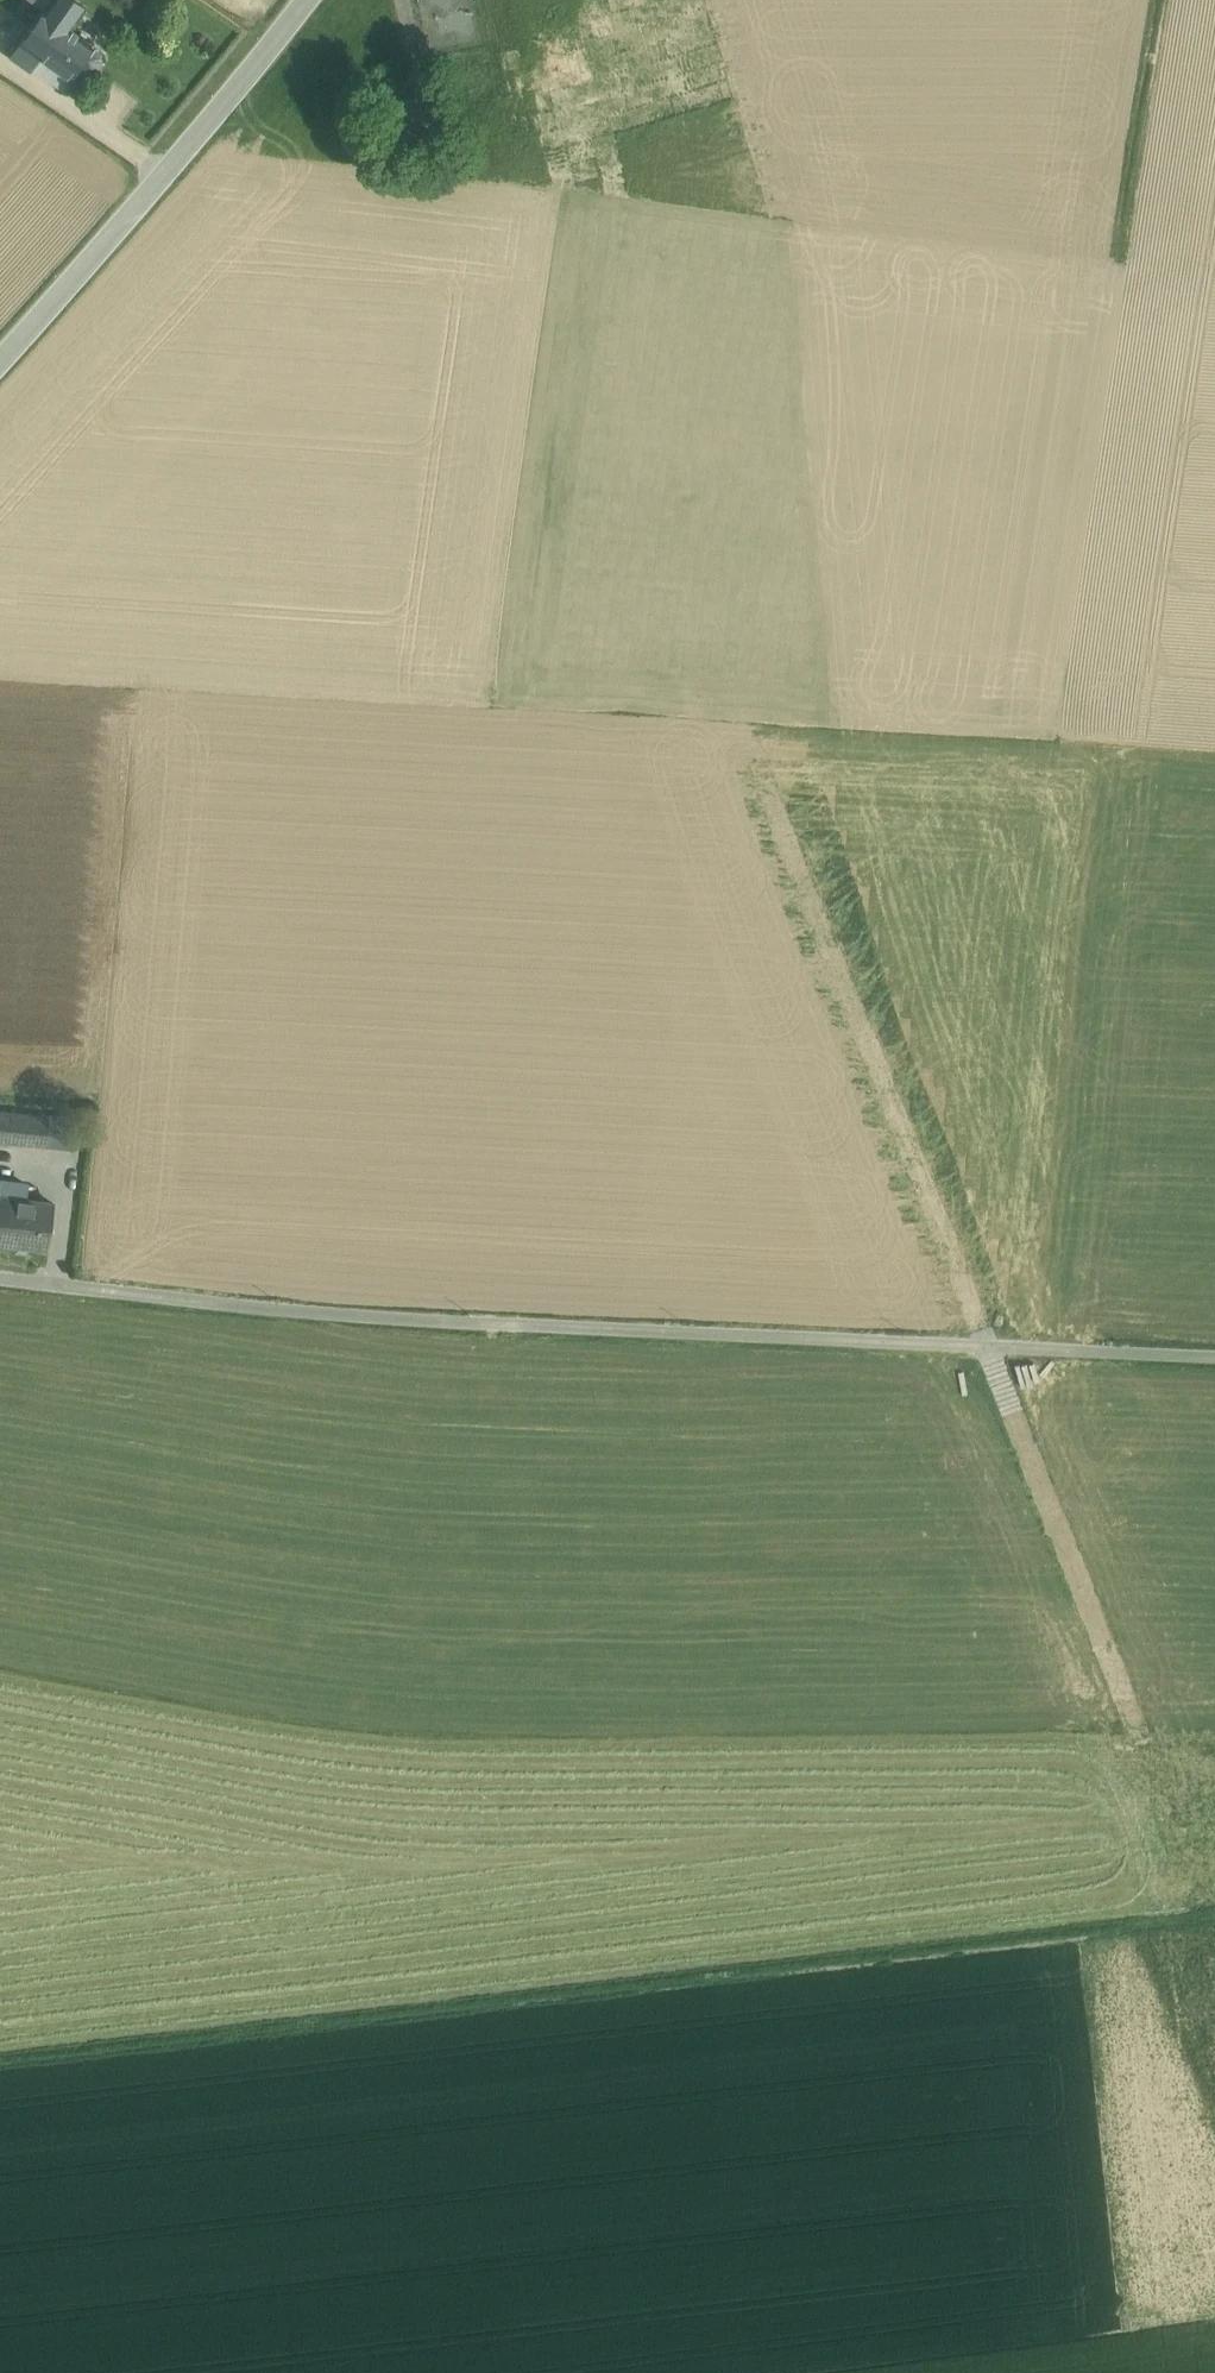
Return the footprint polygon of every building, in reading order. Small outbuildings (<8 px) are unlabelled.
[(49,0),(33,0),(31,2),(42,9),(49,0)] [(42,9),(70,28),(85,7),(76,0),(49,0),(42,9)] [(70,28),(42,9),(19,42),(39,57),(70,78),(79,64),(89,71),(96,70),(104,59),(103,52),(70,28)] [(32,68),(39,57),(19,42),(10,56),(30,70),(32,68)] [(39,57),(32,68),(62,89),(70,78),(39,57)] [(430,95),(385,104),(393,142),(438,132),(430,95)] [(0,1111),(0,1140),(46,1144),(49,1116),(0,1111)] [(74,1118),(49,1116),(46,1144),(83,1148),(85,1130),(73,1129),(74,1118)] [(0,1181),(0,1240),(16,1242),(26,1244),(48,1246),(54,1203),(26,1199),(28,1184),(0,1181)] [(26,1244),(16,1242),(16,1248),(25,1251),(26,1244)]
